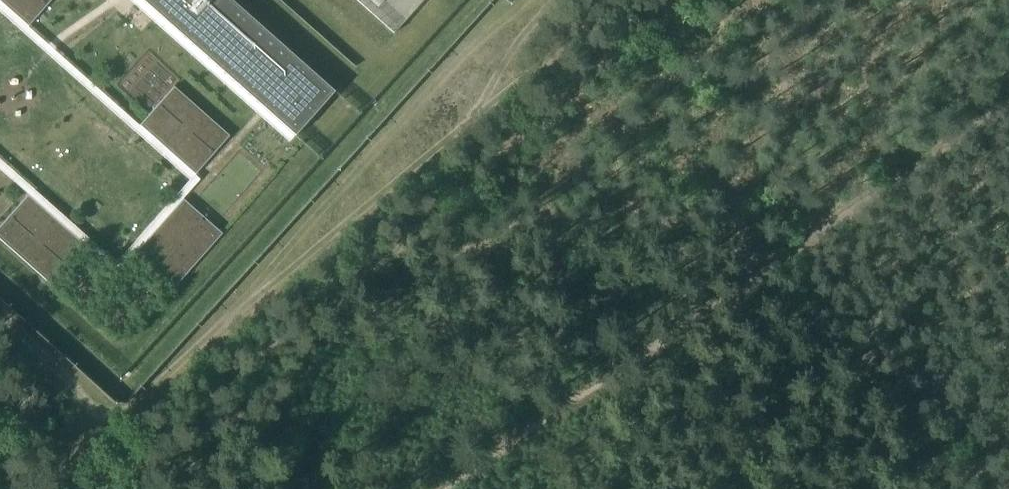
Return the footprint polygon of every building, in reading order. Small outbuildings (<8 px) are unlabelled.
[(28,28),(52,0),(0,0),(0,2),(28,28)] [(283,135),(323,91),(222,0),(132,0),(283,135)] [(229,136),(174,87),(139,125),(195,175),(229,136)] [(27,197),(0,228),(0,242),(48,286),(83,247),(27,197)] [(221,233),(183,199),(133,255),(171,289),(221,233)]
